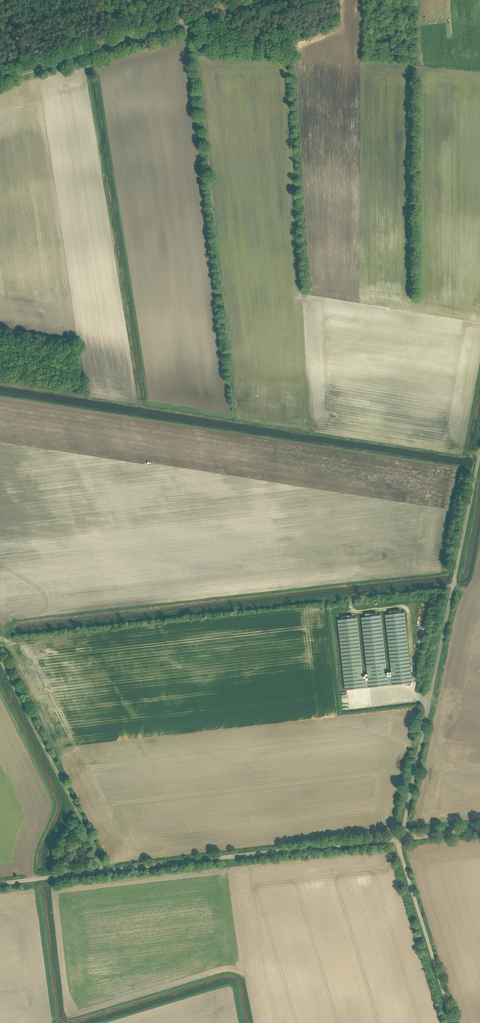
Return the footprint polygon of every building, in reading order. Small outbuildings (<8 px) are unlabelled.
[(393,679),(393,685),(412,683),(404,612),(400,613),(400,609),(389,610),(389,614),(386,615),(393,679)] [(362,618),(370,687),(390,685),(389,680),(382,616),(377,616),(377,612),(366,613),(366,617),(362,618)] [(338,621),(346,691),(366,688),(365,683),(358,619),(353,619),(353,615),(341,616),(342,620),(338,621)]
